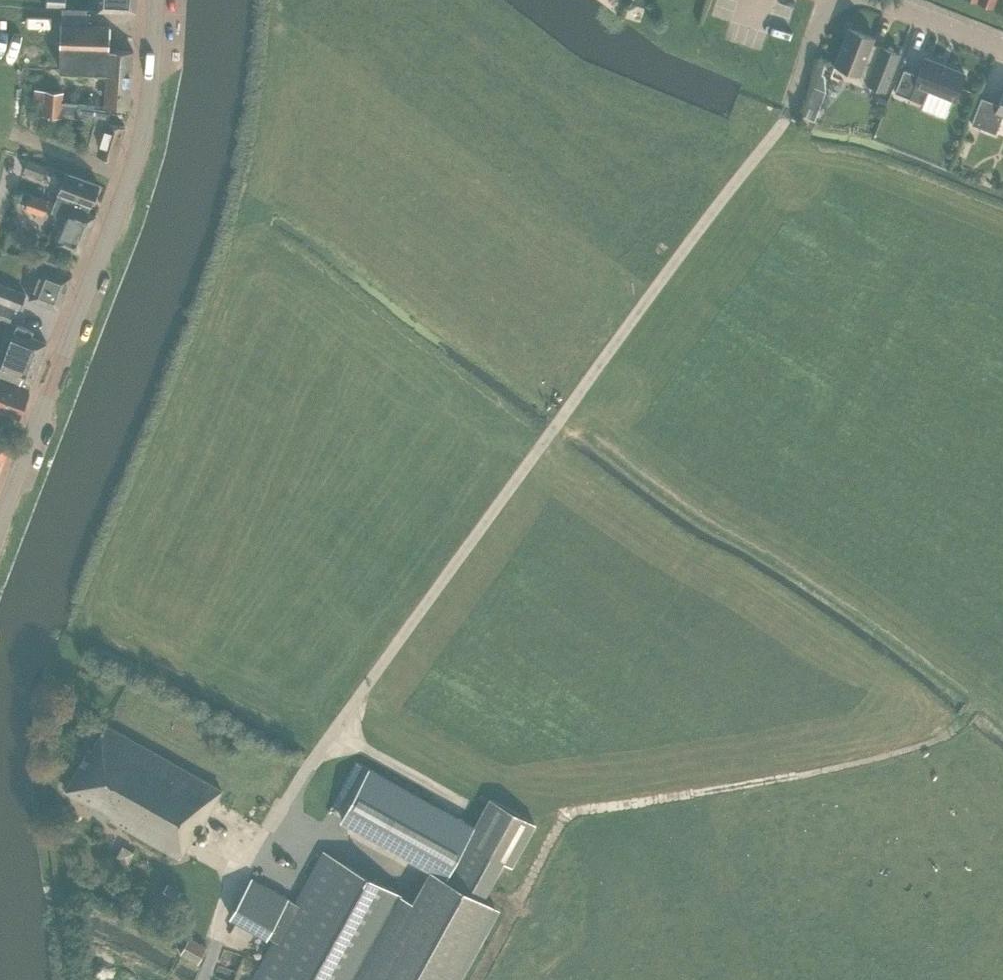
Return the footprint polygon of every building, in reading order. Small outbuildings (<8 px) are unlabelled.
[(113,10),(112,10),(136,11),(137,0),(99,0),(98,9),(113,10)] [(128,107),(129,99),(130,99),(133,50),(108,48),(109,27),(88,25),(88,9),(62,9),(60,70),(107,70),(104,105),(128,107)] [(834,64),(868,77),(866,82),(885,90),(899,53),(881,45),(880,46),(871,43),(874,37),(849,27),(834,64)] [(894,91),(913,99),(918,85),(954,99),(964,72),(925,56),(917,75),(903,69),(894,91)] [(819,58),(813,86),(821,89),(825,91),(824,75),(822,74),(825,60),(819,58)] [(33,111),(30,129),(42,131),(46,111),(61,112),(61,115),(78,118),(96,119),(86,150),(115,159),(125,126),(108,120),(110,109),(80,106),(80,102),(64,100),(64,91),(36,89),(35,99),(33,111)] [(996,132),(1002,114),(1002,91),(998,103),(981,97),(971,123),(996,132)] [(883,97),(882,97),(879,96),(876,104),(884,107),(887,99),(883,97)] [(812,108),(805,106),(801,116),(814,120),(816,114),(818,110),(812,108)] [(28,159),(23,171),(42,178),(47,166),(28,159)] [(99,184),(66,171),(58,191),(59,192),(56,198),(88,211),(90,204),(91,204),(99,184)] [(43,216),(49,200),(30,193),(25,209),(43,216)] [(55,198),(51,209),(67,216),(56,243),(81,253),(95,215),(87,212),(88,211),(56,198),(55,198)] [(29,297),(59,309),(72,275),(59,270),(63,257),(41,249),(37,261),(42,263),(29,297)] [(19,309),(26,292),(0,282),(0,301),(19,309)] [(12,308),(5,305),(0,318),(7,320),(12,308)] [(18,324),(7,352),(0,349),(0,375),(24,384),(26,381),(31,383),(47,342),(31,336),(33,330),(18,324)] [(28,390),(23,388),(24,384),(0,375),(0,422),(4,424),(9,425),(13,414),(19,416),(28,390)] [(89,807),(179,857),(189,839),(192,841),(222,790),(106,724),(92,747),(89,746),(65,788),(91,803),(89,807)] [(474,826),(369,767),(341,817),(429,866),(411,899),(323,850),(295,901),(288,897),(252,877),(231,916),(266,936),(267,935),(274,939),(251,979),(451,979),(494,903),(481,896),(502,859),(510,864),(534,821),(491,798),(475,827),(474,826)] [(248,940),(253,931),(235,921),(230,930),(248,940)] [(207,946),(190,936),(180,953),(198,963),(207,946)]
